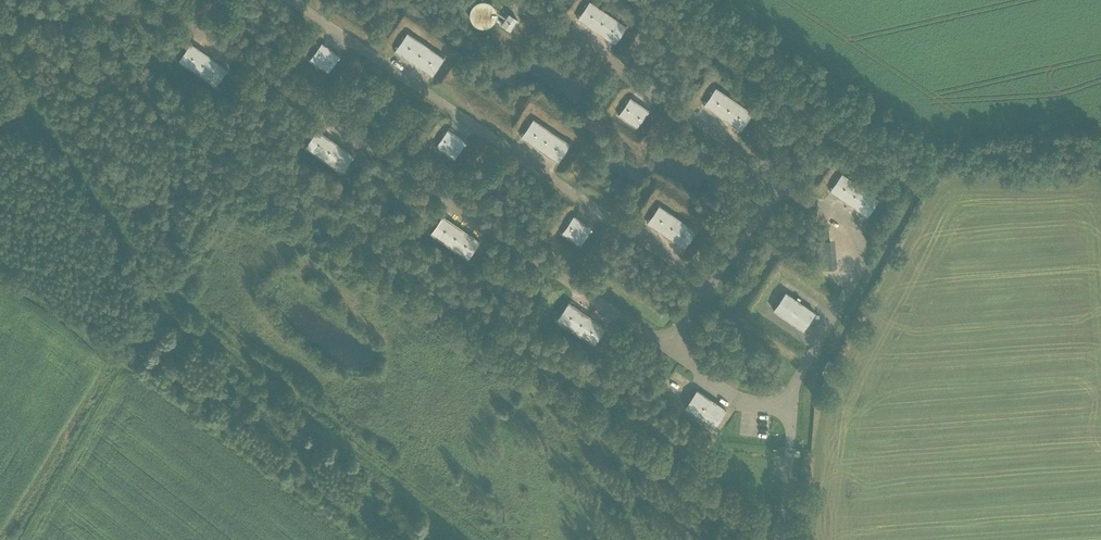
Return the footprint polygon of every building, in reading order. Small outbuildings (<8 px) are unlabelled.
[(486,6),(482,6),(482,0),(466,0),(466,24),(486,24),(486,6)] [(614,45),(626,26),(589,1),(577,19),(614,45)] [(501,26),(510,32),(517,20),(509,15),(501,26)] [(395,51),(431,77),(444,59),(407,33),(395,51)] [(190,43),(178,61),(215,87),(228,69),(190,43)] [(309,61),(327,73),(340,56),(322,43),(309,61)] [(741,131),(753,113),(716,87),(703,106),(741,131)] [(618,116),(636,128),(648,110),(630,98),(618,116)] [(521,136),(558,162),(570,145),(533,119),(521,136)] [(316,129),(303,148),(342,174),(354,155),(316,129)] [(435,147),(454,159),(466,141),(447,129),(435,147)] [(867,217),(879,199),(841,173),(829,191),(867,217)] [(646,224),(683,249),(696,231),(659,206),(646,224)] [(442,215),(429,234),(467,260),(480,241),(442,215)] [(562,234),(580,246),(591,228),(573,216),(562,234)] [(818,269),(836,267),(834,239),(815,240),(818,269)] [(802,332),(815,312),(785,292),(772,311),(802,332)] [(568,302),(556,321),(593,346),(606,327),(568,302)] [(822,372),(826,374),(827,374),(833,363),(828,361),(822,372)] [(658,376),(654,382),(658,385),(663,379),(658,376)] [(714,429),(726,410),(696,389),(684,409),(714,429)]
